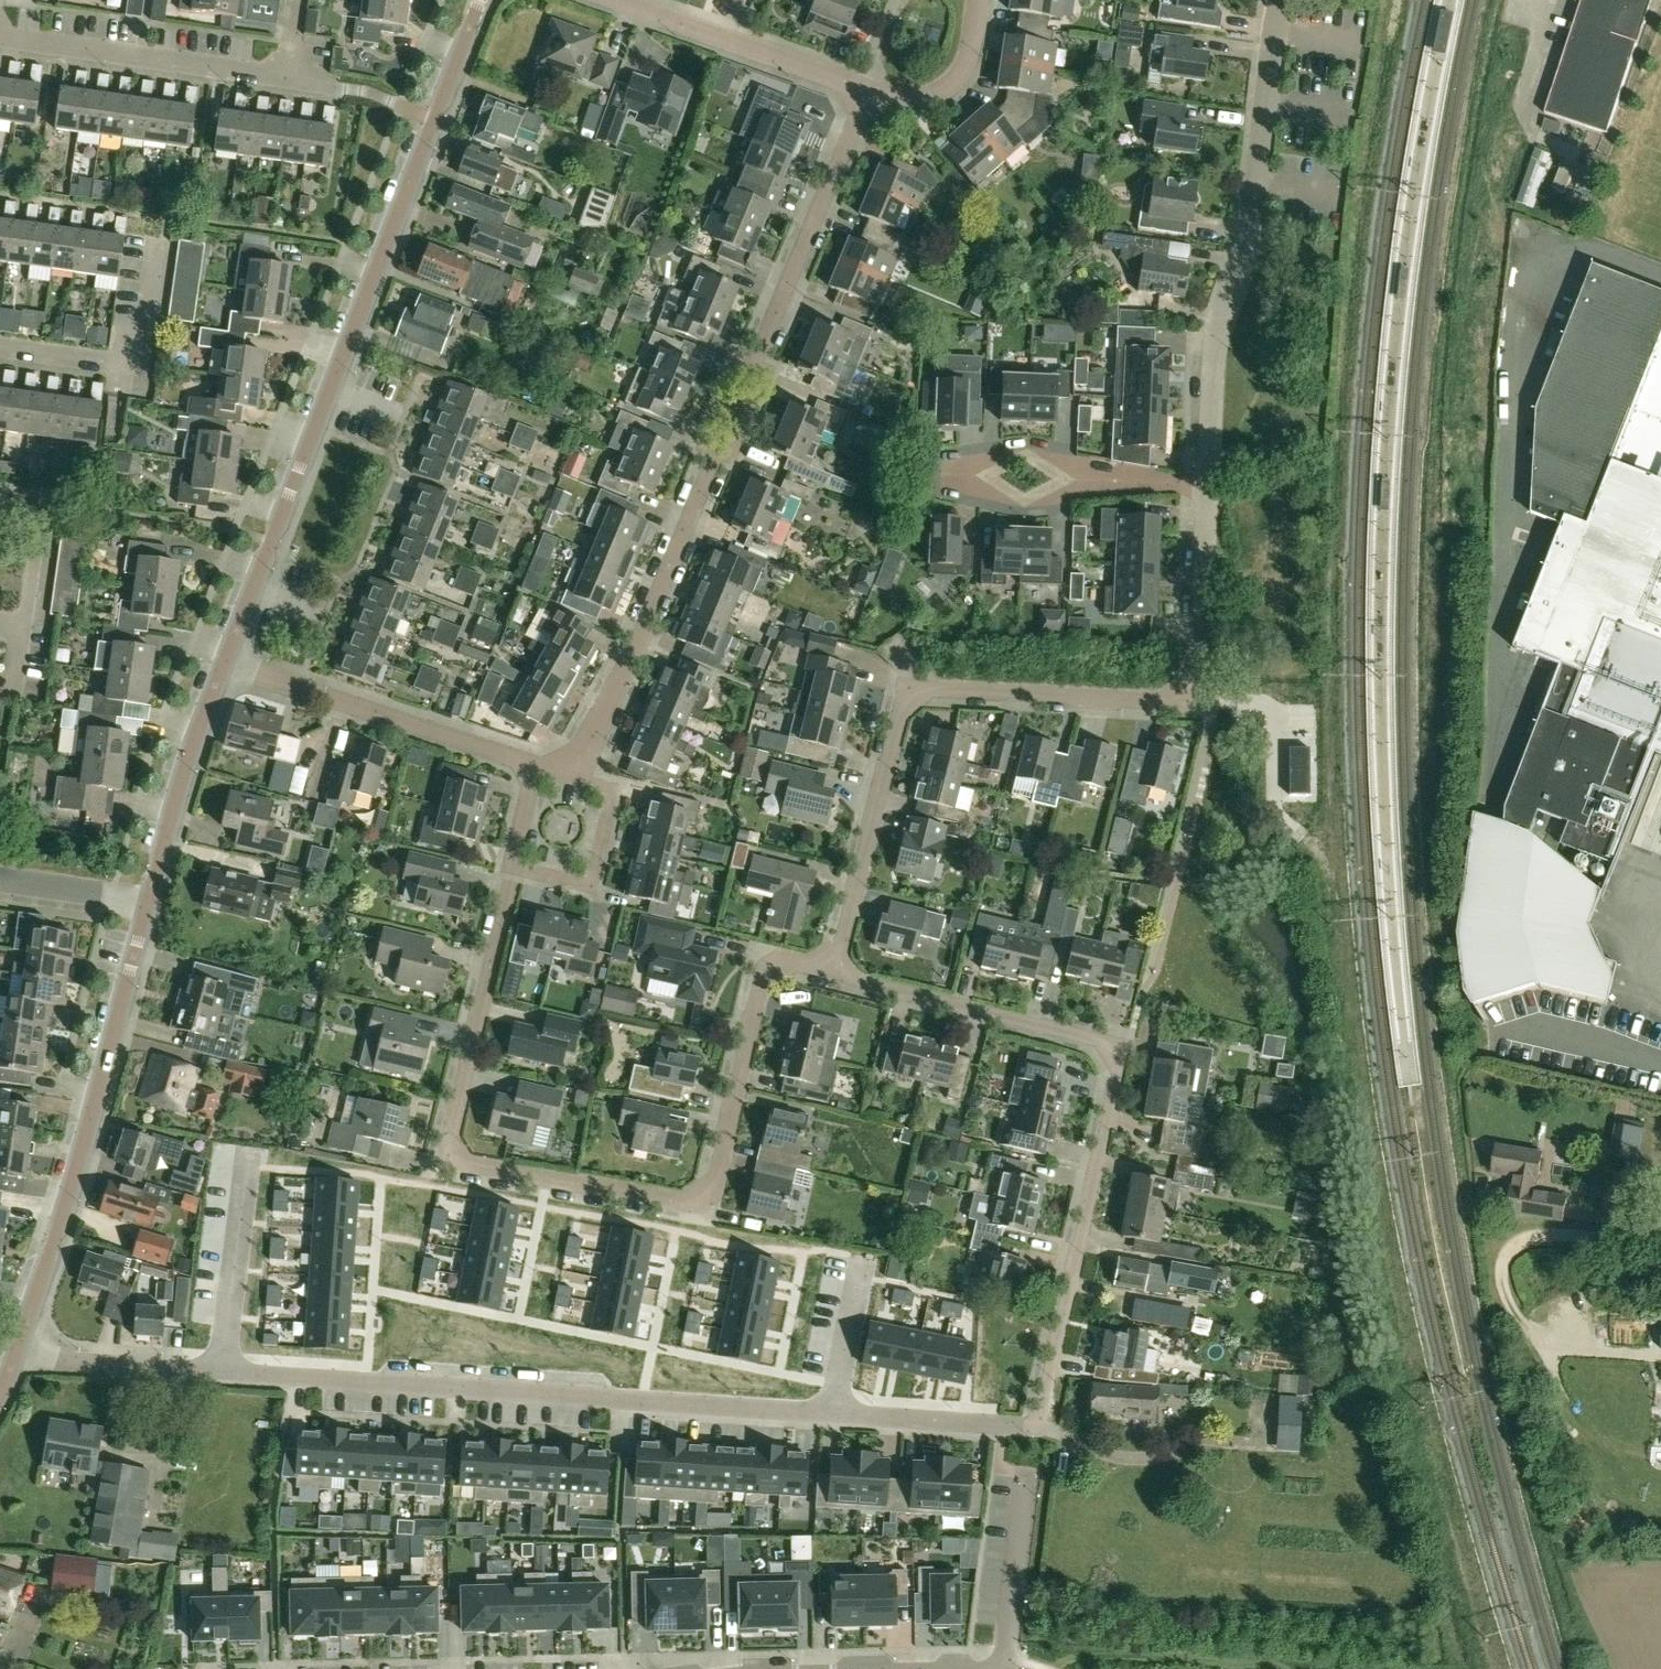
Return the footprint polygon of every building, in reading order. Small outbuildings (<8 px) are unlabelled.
[(125,15),(142,17),(144,0),(128,0),(125,15)] [(238,0),(194,0),(193,2),(181,0),(180,0),(178,10),(243,19),(245,3),(238,2),(238,0)] [(408,4),(380,0),(364,0),(361,21),(356,20),(353,42),(379,46),(381,33),(402,36),(403,28),(404,28),(408,4)] [(758,12),(761,4),(753,0),(750,8),(758,12)] [(806,27),(848,43),(853,29),(849,27),(857,4),(847,0),(816,0),(806,27)] [(1017,26),(1047,30),(1049,17),(1061,19),(1064,0),(1012,0),(1011,11),(1019,12),(1017,26)] [(1160,4),(1157,19),(1198,25),(1220,29),(1222,14),(1217,5),(1217,0),(1160,0),(1160,4)] [(1652,0),(1583,0),(1545,114),(1608,135),(1652,0)] [(1124,20),(1140,22),(1141,10),(1125,7),(1124,20)] [(1439,53),(1444,54),(1453,14),(1447,13),(1441,11),(1433,52),(1439,53)] [(590,52),(595,37),(554,22),(539,64),(608,89),(618,62),(590,52)] [(315,35),(317,27),(306,25),(305,34),(315,35)] [(1007,37),(1003,63),(1053,71),(1057,45),(1051,44),(1053,31),(1047,30),(1017,26),(1015,39),(1007,37)] [(1145,30),(1121,27),(1119,45),(1142,49),(1145,30)] [(1207,55),(1181,51),(1183,38),(1153,34),(1149,61),(1163,63),(1161,75),(1204,82),(1207,55)] [(408,83),(416,62),(405,58),(397,78),(408,83)] [(12,124),(18,84),(21,65),(11,63),(8,82),(0,81),(0,122),(12,124)] [(716,81),(728,86),(735,68),(724,63),(716,81)] [(1049,95),(1053,71),(1003,63),(999,89),(1007,90),(1005,103),(1050,127),(1054,100),(1051,95),(1049,95)] [(341,65),(341,73),(349,74),(350,66),(341,65)] [(30,86),(18,84),(12,124),(34,127),(42,67),(33,66),(30,86)] [(80,134),(86,93),(88,74),(77,72),(74,92),(61,90),(56,130),(80,134)] [(80,134),(101,137),(107,96),(110,77),(99,75),(96,95),(86,93),(80,134)] [(624,106),(630,108),(642,113),(639,121),(673,133),(690,88),(655,75),(652,83),(635,77),(631,88),(624,106)] [(101,137),(124,140),(129,100),(132,80),(122,78),(119,98),(107,96),(101,137)] [(145,143),(151,102),(153,83),(144,82),(141,101),(129,100),(124,140),(145,143)] [(145,143),(168,146),(174,106),(176,86),(166,85),(163,104),(151,102),(145,143)] [(739,136),(754,142),(791,157),(800,135),(805,137),(811,123),(787,113),(792,100),(760,87),(749,114),(739,136)] [(185,107),(174,106),(168,146),(189,149),(198,89),(188,88),(185,107)] [(238,157),(243,116),(246,97),(236,95),(233,115),(220,113),(215,153),(238,157)] [(243,116),(238,157),(260,160),(266,119),(269,100),(258,98),(255,117),(243,116)] [(509,152),(511,147),(517,131),(536,138),(543,120),(488,98),(481,116),(482,116),(474,139),(502,150),(509,152)] [(282,163),(288,122),(291,103),(280,101),(278,121),(266,119),(260,160),(282,163)] [(1196,148),(1199,126),(1173,122),(1176,107),(1144,102),(1140,131),(1156,134),(1153,149),(1194,155),(1196,148)] [(970,123),(1004,161),(1022,144),(1023,146),(1029,146),(1050,127),(1005,103),(995,112),(990,106),(970,123)] [(282,163),(305,166),(311,126),(314,106),(303,105),(300,124),(288,122),(282,163)] [(608,105),(597,138),(617,146),(628,113),(608,105)] [(323,127),(311,126),(305,166),(327,169),(335,109),(325,108),(323,127)] [(600,121),(587,116),(582,128),(596,133),(600,121)] [(1004,161),(970,123),(951,140),(957,147),(947,155),(977,189),(987,179),(985,177),(1004,161)] [(755,186),(781,196),(786,182),(782,180),(791,157),(754,142),(741,175),(757,181),(755,186)] [(508,191),(515,174),(499,168),(502,160),(470,147),(459,174),(492,187),(493,185),(508,191)] [(509,152),(502,150),(501,154),(533,166),(537,157),(511,147),(509,152)] [(871,192),(918,211),(927,190),(930,191),(940,182),(924,165),(919,169),(894,159),(889,171),(881,168),(871,192)] [(1553,188),(1566,193),(1574,172),(1562,167),(1553,188)] [(947,178),(956,189),(964,181),(955,172),(947,178)] [(1191,223),(1197,185),(1155,179),(1155,183),(1145,187),(1138,228),(1187,236),(1189,223),(1191,223)] [(710,211),(723,216),(724,215),(760,231),(770,208),(775,210),(781,196),(755,186),(754,190),(737,183),(731,197),(718,192),(710,211)] [(78,197),(79,186),(71,185),(70,196),(78,197)] [(510,208),(454,187),(446,209),(478,221),(467,249),(522,270),(535,240),(502,227),(510,208)] [(592,189),(578,227),(602,236),(616,198),(592,189)] [(903,247),(918,211),(871,192),(861,215),(869,219),(864,231),(903,247)] [(8,264),(14,224),(14,225),(17,205),(7,203),(4,223),(0,222),(0,263),(8,264)] [(8,264),(31,267),(36,228),(37,228),(39,208),(29,207),(26,226),(14,225),(14,224),(8,264)] [(31,267),(51,270),(57,231),(58,231),(60,211),(51,210),(48,229),(37,228),(36,228),(31,267)] [(57,231),(51,270),(74,273),(80,234),(83,214),(72,213),(70,232),(58,231),(57,231)] [(724,215),(723,216),(714,239),(722,243),(717,256),(750,269),(756,255),(751,253),(760,231),(724,215)] [(1579,231),(1585,219),(1576,215),(1571,227),(1579,231)] [(74,273),(96,276),(102,236),(103,237),(105,218),(95,216),(92,236),(80,234),(74,273)] [(114,238),(103,237),(102,236),(96,276),(118,279),(126,221),(117,219),(114,238)] [(903,247),(864,231),(859,243),(851,240),(841,264),(887,283),(903,247)] [(1102,248),(1132,253),(1129,271),(1139,284),(1138,292),(1185,299),(1189,269),(1168,265),(1163,258),(1165,243),(1104,234),(1102,248)] [(180,242),(178,255),(210,259),(212,246),(180,242)] [(284,242),(283,253),(301,255),(302,243),(284,242)] [(234,290),(247,292),(287,297),(291,268),(269,265),(271,251),(240,246),(237,267),(234,290)] [(425,261),(419,276),(453,289),(452,293),(483,305),(481,309),(499,316),(500,312),(502,312),(515,282),(515,280),(475,264),(476,261),(453,252),(451,255),(430,247),(425,261)] [(210,261),(210,259),(178,255),(176,268),(205,272),(207,261),(210,261)] [(691,296),(729,312),(739,288),(717,279),(722,268),(693,256),(683,280),(696,285),(691,296)] [(877,307),(887,283),(841,264),(831,288),(839,291),(834,303),(870,319),(875,306),(877,307)] [(1544,714),(1507,809),(1507,824),(1475,815),(1459,934),(1466,992),(1474,1005),(1539,985),(1610,1002),(1618,966),(1606,962),(1589,924),(1599,899),(1602,899),(1658,758),(1660,759),(1660,292),(1594,266),(1538,411),(1534,504),(1589,526),(1569,577),(1546,568),(1514,650),(1536,659),(1520,702),(1544,714)] [(176,268),(174,281),(199,285),(199,284),(204,284),(205,272),(176,268)] [(600,278),(575,269),(567,287),(592,296),(600,278)] [(197,298),(199,285),(174,281),(172,294),(197,298)] [(575,309),(580,296),(551,285),(545,297),(575,309)] [(719,336),(729,312),(691,296),(691,297),(672,289),(666,303),(657,324),(711,346),(716,334),(719,336)] [(228,334),(245,336),(259,338),(261,323),(283,326),(287,297),(247,292),(244,315),(231,313),(228,334)] [(195,311),(197,298),(172,294),(170,307),(195,311)] [(407,311),(396,338),(423,348),(437,354),(448,327),(455,310),(421,296),(414,314),(407,311)] [(972,299),(967,312),(981,318),(987,306),(972,299)] [(193,324),(195,311),(170,307),(169,320),(193,324)] [(7,333),(8,325),(10,311),(2,310),(0,323),(0,332),(2,332),(7,333)] [(501,325),(473,314),(466,329),(495,341),(501,325)] [(817,321),(807,344),(858,366),(872,330),(844,318),(839,330),(817,321)] [(65,339),(66,327),(58,326),(52,331),(51,339),(55,339),(58,340),(65,340),(65,339)] [(1065,342),(1076,343),(1077,326),(1066,326),(1065,342)] [(66,327),(65,339),(76,340),(80,341),(87,342),(88,330),(66,327)] [(109,332),(89,330),(87,342),(87,344),(107,347),(109,332)] [(245,336),(228,334),(215,332),(209,371),(223,373),(222,377),(262,383),(266,355),(243,352),(245,336)] [(651,373),(689,389),(699,365),(678,356),(683,344),(654,332),(649,344),(661,349),(651,373)] [(858,366),(807,344),(797,368),(825,380),(821,392),(858,407),(863,395),(855,391),(858,383),(839,375),(845,361),(858,366)] [(1115,374),(1166,376),(1167,352),(1116,350),(1115,374)] [(1088,360),(1075,359),(1074,373),(1088,373),(1088,360)] [(679,413),(689,389),(651,373),(639,368),(624,403),(653,415),(658,403),(679,413)] [(965,398),(978,399),(979,370),(937,368),(935,423),(964,424),(965,398)] [(1029,423),(1031,374),(1031,371),(991,369),(990,396),(1003,397),(1002,422),(1029,423)] [(1031,374),(1029,423),(1055,424),(1056,399),(1070,400),(1070,372),(1055,372),(1055,374),(1031,374)] [(6,433),(12,393),(15,374),(5,373),(2,392),(0,392),(0,432),(6,433)] [(1074,373),(1074,386),(1087,386),(1088,373),(1074,373)] [(1114,398),(1165,400),(1166,376),(1115,374),(1114,398)] [(6,433),(29,437),(34,396),(37,377),(28,376),(25,395),(12,393),(6,433)] [(262,383),(222,377),(221,389),(213,388),(205,394),(205,400),(191,398),(190,406),(189,417),(220,422),(234,423),(236,407),(258,410),(262,383)] [(29,437),(51,440),(57,399),(60,380),(48,378),(46,398),(34,396),(29,437)] [(72,443),(78,403),(81,383),(71,382),(68,401),(57,399),(51,440),(72,443)] [(440,405),(479,421),(488,398),(449,382),(440,405)] [(91,404),(78,403),(72,443),(94,446),(103,387),(93,385),(91,404)] [(1124,423),(1164,424),(1165,400),(1114,398),(1113,423),(1124,423)] [(548,414),(561,420),(567,405),(554,400),(548,414)] [(781,427),(819,442),(824,431),(836,436),(846,412),(817,400),(812,412),(791,403),(781,427)] [(470,444),(479,421),(440,405),(431,428),(470,444)] [(1092,408),(1079,408),(1079,421),(1091,422),(1092,408)] [(624,455),(663,471),(673,447),(645,435),(650,423),(621,411),(616,423),(618,424),(609,447),(625,454),(624,455)] [(220,422),(189,417),(183,460),(197,461),(197,463),(236,468),(240,440),(218,437),(220,422)] [(1079,421),(1078,434),(1091,434),(1091,422),(1079,421)] [(1122,447),(1163,449),(1164,424),(1124,423),(1122,447)] [(513,435),(534,442),(538,432),(518,424),(513,435)] [(809,466),(819,442),(781,427),(771,450),(793,459),(788,471),(852,498),(856,486),(831,476),(832,475),(809,466)] [(461,467),(470,444),(431,428),(422,451),(461,467)] [(530,453),(534,442),(513,435),(510,445),(530,453)] [(452,490),(461,467),(422,451),(413,474),(452,490)] [(113,472),(129,474),(131,455),(116,452),(113,472)] [(653,494),(663,471),(624,455),(620,466),(608,461),(598,485),(627,497),(631,485),(653,494)] [(236,468),(197,463),(196,469),(195,477),(181,475),(180,483),(177,504),(208,508),(210,492),(232,496),(236,468)] [(579,477),(581,469),(567,464),(565,472),(579,477)] [(517,488),(520,478),(501,470),(496,481),(517,488)] [(751,479),(741,503),(792,524),(802,501),(808,503),(813,491),(784,479),(780,491),(751,479)] [(512,499),(517,488),(496,481),(492,491),(512,499)] [(411,508),(450,523),(459,500),(420,485),(411,508)] [(586,525),(641,548),(650,526),(635,521),(640,508),(602,491),(595,504),(586,525)] [(564,515),(566,507),(552,502),(550,510),(559,513),(564,515)] [(792,524),(741,503),(732,527),(753,536),(748,548),(777,560),(792,524)] [(441,546),(450,523),(411,508),(402,531),(441,546)] [(553,528),(559,513),(550,510),(544,525),(553,528)] [(1118,540),(1159,542),(1160,517),(1119,516),(1118,540)] [(508,528),(534,539),(538,528),(512,518),(508,528)] [(960,547),(961,522),(933,521),(932,536),(927,536),(926,556),(930,557),(930,576),(972,577),(973,548),(960,547)] [(479,522),(475,533),(496,541),(499,531),(479,522)] [(641,548),(586,525),(585,526),(591,529),(588,538),(597,542),(592,553),(632,569),(641,548)] [(1086,528),(1073,527),(1073,541),(1086,541),(1086,528)] [(393,554),(432,569),(441,546),(402,531),(393,554)] [(1021,577),(1023,532),(997,531),(995,556),(982,556),(981,586),(1006,587),(1007,576),(1020,576),(1021,577)] [(1050,533),(1023,532),(1021,577),(1020,576),(1020,584),(1060,586),(1062,559),(1049,559),(1050,533)] [(496,541),(475,533),(471,544),(492,552),(496,541)] [(537,548),(547,553),(553,539),(544,534),(537,548)] [(62,537),(60,550),(85,553),(87,537),(79,535),(78,538),(62,537)] [(1117,564),(1158,566),(1159,542),(1118,540),(1117,564)] [(1073,541),(1072,554),(1085,554),(1086,541),(1073,541)] [(138,575),(136,588),(176,593),(180,565),(158,562),(160,546),(129,542),(125,574),(138,575)] [(83,567),(85,553),(60,550),(58,563),(83,567)] [(890,550),(883,568),(898,573),(905,555),(890,550)] [(711,551),(702,573),(752,594),(766,560),(760,558),(760,557),(751,553),(746,566),(711,551)] [(583,575),(623,591),(632,569),(592,553),(587,565),(574,560),(570,569),(583,575)] [(432,569),(393,554),(384,577),(423,592),(432,569)] [(548,561),(535,555),(530,566),(544,571),(548,561)] [(83,567),(58,563),(56,576),(81,580),(83,567)] [(1117,564),(1116,588),(1157,590),(1158,566),(1117,564)] [(461,568),(457,579),(478,587),(481,576),(461,568)] [(758,590),(770,594),(777,574),(765,570),(758,590)] [(702,573),(693,595),(733,611),(737,599),(747,603),(750,595),(751,595),(752,594),(702,573)] [(623,591),(583,575),(578,587),(570,584),(560,606),(584,616),(589,603),(614,613),(623,591)] [(1084,575),(1071,575),(1070,588),(1084,589),(1084,575)] [(56,576),(54,589),(80,593),(81,580),(56,576)] [(362,602),(402,618),(411,595),(372,579),(362,602)] [(478,587),(457,579),(453,589),(474,597),(478,587)] [(855,593),(868,598),(871,592),(857,586),(855,593)] [(1155,615),(1157,590),(1116,588),(1107,587),(1106,612),(1155,615)] [(172,621),(176,593),(136,588),(134,603),(121,601),(120,609),(117,630),(134,632),(148,634),(150,619),(172,621)] [(1070,588),(1070,601),(1083,602),(1084,589),(1070,588)] [(52,602),(78,606),(80,593),(54,589),(52,602)] [(733,611),(693,595),(684,616),(733,636),(737,627),(728,623),(733,611)] [(76,619),(78,606),(52,602),(50,616),(76,619)] [(353,625),(393,641),(402,618),(362,602),(353,625)] [(548,648),(585,669),(597,649),(564,630),(570,619),(562,614),(553,609),(540,631),(554,638),(548,648)] [(1041,632),(1056,632),(1057,612),(1041,612),(1041,632)] [(790,613),(787,619),(790,627),(798,630),(803,618),(790,613)] [(811,615),(805,627),(820,633),(825,621),(811,615)] [(733,636),(684,616),(675,638),(710,652),(705,665),(718,670),(723,657),(726,650),(727,650),(733,636)] [(441,621),(436,632),(457,640),(461,629),(441,621)] [(384,664),(393,641),(353,625),(344,648),(384,664)] [(477,625),(471,637),(491,646),(497,634),(477,625)] [(112,673),(151,678),(155,651),(132,648),(134,632),(117,630),(104,628),(102,648),(97,670),(112,672),(112,673)] [(457,640),(436,632),(432,642),(453,650),(457,640)] [(806,654),(831,659),(835,643),(810,637),(806,654)] [(585,669),(548,648),(533,640),(528,649),(542,658),(536,668),(574,689),(585,669)] [(458,653),(485,663),(489,655),(462,645),(458,653)] [(384,664),(344,648),(335,671),(374,687),(384,664)] [(807,671),(802,693),(854,705),(859,683),(833,677),(837,663),(826,660),(826,661),(808,657),(805,671),(807,671)] [(507,666),(497,660),(491,670),(501,676),(507,666)] [(662,669),(653,691),(702,711),(716,677),(692,666),(686,679),(662,669)] [(418,678),(439,686),(443,675),(423,667),(418,678)] [(525,689),(562,710),(574,689),(536,668),(530,680),(521,675),(516,684),(525,689)] [(147,707),(151,678),(112,673),(108,696),(95,695),(95,697),(80,695),(79,713),(110,718),(123,719),(125,704),(147,707)] [(491,706),(502,678),(488,673),(477,701),(491,706)] [(434,696),(439,686),(418,678),(414,688),(434,696)] [(462,692),(469,695),(473,687),(465,683),(462,692)] [(550,731),(562,710),(525,689),(518,700),(509,696),(498,716),(531,735),(538,724),(550,731)] [(708,713),(702,711),(653,691),(644,712),(684,729),(689,717),(704,723),(708,713)] [(792,715),(794,716),(848,729),(854,705),(802,693),(800,692),(796,705),(795,705),(792,715)] [(452,715),(465,720),(471,699),(458,694),(452,715)] [(756,706),(770,709),(773,698),(760,694),(756,706)] [(296,766),(303,742),(279,735),(283,720),(236,707),(226,746),(270,758),(270,760),(296,766)] [(644,712),(635,734),(675,750),(690,756),(693,747),(688,745),(688,744),(679,740),(684,729),(644,712)] [(87,758),(126,763),(129,737),(108,734),(110,718),(79,713),(76,734),(72,755),(87,757),(87,758)] [(848,729),(794,716),(790,732),(791,732),(785,755),(813,761),(817,746),(842,752),(848,729)] [(923,753),(965,763),(971,740),(929,730),(923,753)] [(675,750),(635,734),(626,756),(650,766),(645,778),(669,788),(675,789),(680,777),(676,776),(679,768),(669,764),(675,750)] [(1056,809),(1058,799),(1071,747),(1070,746),(1067,757),(1054,753),(1056,745),(1028,737),(1017,778),(1037,783),(1032,803),(1056,809)] [(1058,799),(1081,804),(1086,784),(1105,789),(1108,777),(1111,778),(1115,762),(1112,761),(1115,749),(1087,741),(1084,750),(1071,747),(1058,799)] [(991,770),(1004,774),(1011,745),(999,742),(991,770)] [(375,798),(388,752),(358,744),(350,773),(336,770),(328,800),(329,800),(342,804),(352,806),(355,793),(375,798)] [(1179,752),(1150,745),(1148,753),(1133,750),(1120,802),(1144,808),(1149,788),(1168,793),(1171,781),(1176,783),(1181,766),(1175,765),(1179,752)] [(746,748),(739,778),(761,783),(769,754),(746,748)] [(1310,749),(1290,749),(1290,794),(1310,794),(1310,749)] [(923,753),(918,775),(959,786),(962,774),(979,778),(981,767),(965,763),(923,753)] [(126,763),(87,758),(83,782),(70,781),(67,800),(98,804),(100,789),(122,792),(126,763)] [(831,802),(834,793),(822,790),(825,776),(774,763),(767,791),(787,796),(783,814),(826,825),(829,814),(835,809),(831,802)] [(443,806),(485,816),(491,792),(466,786),(469,771),(443,764),(437,790),(447,793),(443,806)] [(981,767),(979,778),(989,780),(991,770),(981,767)] [(953,809),(959,786),(918,775),(912,799),(937,805),(934,818),(964,825),(968,812),(953,809)] [(282,857),(287,837),(266,831),(272,804),(231,794),(223,828),(251,835),(247,849),(282,857)] [(648,804),(642,826),(684,836),(687,822),(696,824),(701,803),(687,800),(684,813),(648,804)] [(485,816),(443,806),(440,821),(426,818),(419,844),(450,852),(453,837),(479,843),(485,816)] [(1134,818),(1117,814),(1108,848),(1125,852),(1134,818)] [(938,864),(944,842),(938,840),(941,826),(907,818),(903,834),(906,834),(896,871),(918,877),(917,881),(931,884),(936,863),(938,864)] [(948,836),(960,839),(963,828),(951,825),(948,836)] [(642,826),(637,849),(678,859),(681,847),(695,851),(698,840),(684,837),(684,836),(642,826)] [(750,832),(740,829),(738,839),(748,841),(750,832)] [(736,843),(733,859),(748,862),(751,846),(736,843)] [(1044,848),(1033,845),(1030,855),(1042,858),(1044,848)] [(719,847),(715,862),(724,864),(728,849),(719,847)] [(678,859),(637,849),(631,872),(683,884),(685,875),(675,872),(678,859)] [(1083,851),(1080,861),(1096,865),(1098,854),(1083,851)] [(411,855),(405,880),(421,884),(416,907),(460,918),(468,885),(452,881),(456,865),(440,862),(411,855)] [(812,889),(816,872),(754,857),(747,886),(776,894),(772,912),(768,911),(767,915),(771,916),(768,926),(783,930),(784,926),(798,930),(809,888),(812,889)] [(990,863),(986,878),(1000,881),(1003,866),(990,863)] [(299,892),(302,875),(277,869),(274,886),(271,885),(257,882),(213,872),(205,907),(248,917),(257,920),(263,899),(289,905),(292,891),(299,892)] [(693,887),(696,873),(688,871),(685,885),(693,887)] [(674,921),(683,884),(631,872),(626,895),(651,902),(648,915),(674,921)] [(1161,888),(1142,886),(1139,900),(1144,906),(1156,909),(1161,888)] [(940,942),(946,918),(891,903),(887,918),(882,917),(874,946),(886,949),(885,953),(902,958),(903,953),(915,957),(920,937),(940,942)] [(554,958),(564,916),(539,910),(532,936),(517,932),(510,963),(525,967),(526,962),(537,964),(539,954),(554,958)] [(953,929),(965,932),(970,916),(957,912),(953,929)] [(995,976),(1006,979),(1017,938),(1020,925),(979,914),(969,956),(983,959),(981,970),(996,973),(995,976)] [(27,954),(68,960),(72,936),(69,935),(69,929),(57,928),(56,933),(42,931),(44,919),(17,916),(15,932),(29,934),(27,954)] [(589,922),(564,916),(554,958),(568,961),(566,971),(592,977),(598,952),(583,948),(589,922)] [(642,917),(634,954),(653,959),(646,991),(702,1004),(704,991),(707,991),(716,953),(692,947),(695,929),(684,927),(642,917)] [(1057,948),(1060,935),(1020,925),(1017,938),(1006,979),(1017,982),(1018,979),(1034,983),(1036,973),(1050,976),(1053,963),(1054,963),(1057,948)] [(385,930),(377,963),(401,969),(397,986),(441,997),(449,964),(430,959),(433,942),(416,938),(385,930)] [(1101,945),(1091,986),(1102,989),(1102,986),(1118,990),(1120,980),(1135,983),(1144,947),(1129,943),(1126,939),(1104,933),(1101,945)] [(1101,945),(1060,935),(1057,948),(1054,963),(1068,967),(1065,977),(1080,981),(1080,984),(1091,986),(1101,945)] [(627,961),(630,947),(617,944),(614,958),(627,961)] [(23,977),(65,983),(68,960),(27,954),(25,965),(14,963),(13,975),(24,976),(23,977)] [(181,993),(178,1003),(223,1015),(230,990),(241,993),(246,977),(213,968),(209,983),(191,978),(187,995),(181,993)] [(62,1007),(65,983),(23,977),(20,1001),(49,1005),(62,1007)] [(639,993),(606,986),(601,1010),(633,1018),(639,993)] [(793,1010),(815,1003),(810,988),(788,995),(793,1010)] [(590,1003),(599,1005),(602,992),(593,990),(590,1003)] [(49,1005),(20,1001),(7,999),(3,1022),(46,1028),(49,1005)] [(231,1060),(235,1045),(228,1043),(231,1032),(219,1029),(223,1015),(178,1003),(176,1012),(181,1014),(177,1031),(186,1034),(183,1046),(231,1060)] [(421,1077),(429,1041),(400,1034),(404,1018),(375,1011),(369,1034),(383,1038),(375,1070),(403,1077),(404,1073),(421,1077)] [(783,1050),(833,1061),(839,1037),(842,1022),(806,1014),(803,1028),(792,1025),(789,1041),(786,1040),(783,1050)] [(577,1039),(581,1023),(549,1015),(545,1030),(516,1024),(509,1056),(561,1068),(569,1037),(577,1039)] [(3,1022),(0,1045),(0,1046),(42,1052),(46,1028),(3,1022)] [(923,1082),(933,1041),(922,1038),(921,1041),(906,1037),(903,1047),(889,1044),(882,1072),(923,1082)] [(944,1043),(933,1041),(923,1082),(949,1088),(947,1098),(961,1102),(970,1064),(956,1060),(959,1050),(943,1046),(944,1043)] [(1190,1096),(1202,1099),(1211,1051),(1178,1045),(1174,1064),(1154,1061),(1149,1089),(1190,1096)] [(42,1052),(0,1046),(0,1083),(29,1087),(31,1074),(39,1075),(42,1052)] [(693,1089),(700,1059),(659,1050),(655,1070),(635,1066),(629,1090),(682,1102),(685,1087),(693,1089)] [(783,1050),(782,1052),(783,1052),(780,1062),(783,1063),(780,1078),(790,1081),(787,1095),(821,1103),(821,1102),(828,1103),(831,1088),(837,1063),(833,1061),(783,1050)] [(212,1122),(220,1097),(201,1091),(200,1095),(194,1093),(200,1072),(154,1057),(140,1101),(185,1115),(187,1110),(194,1113),(193,1116),(212,1122)] [(265,1074),(228,1064),(224,1080),(261,1089),(265,1074)] [(1022,1108),(1063,1117),(1066,1106),(1063,1105),(1066,1090),(1056,1087),(1059,1073),(1022,1065),(1019,1080),(1028,1081),(1022,1108)] [(553,1129),(562,1093),(521,1084),(517,1101),(498,1096),(489,1133),(508,1137),(507,1141),(531,1147),(536,1125),(553,1129)] [(1256,1108),(1286,1113),(1289,1089),(1259,1085),(1256,1108)] [(32,1131),(36,1108),(3,1103),(5,1090),(0,1089),(0,1127),(32,1131)] [(1180,1156),(1177,1173),(1190,1174),(1195,1140),(1198,1126),(1185,1124),(1190,1096),(1149,1089),(1145,1117),(1166,1121),(1160,1153),(1180,1156)] [(575,1105),(587,1107),(590,1095),(578,1093),(575,1105)] [(973,1096),(971,1108),(978,1110),(983,1107),(985,1099),(973,1096)] [(851,1100),(840,1098),(838,1107),(848,1109),(851,1100)] [(406,1149),(410,1131),(404,1130),(408,1112),(361,1100),(354,1128),(335,1124),(329,1148),(367,1158),(372,1140),(406,1149)] [(678,1159),(685,1127),(655,1120),(658,1108),(625,1101),(620,1124),(638,1128),(633,1149),(678,1159)] [(1060,1128),(1063,1117),(1022,1108),(1016,1133),(1003,1130),(999,1145),(1012,1148),(1040,1155),(1044,1141),(1054,1143),(1057,1127),(1060,1128)] [(796,1171),(796,1172),(807,1175),(811,1160),(798,1157),(807,1119),(772,1110),(759,1163),(796,1171)] [(960,1140),(965,1124),(954,1120),(948,1137),(960,1140)] [(1638,1162),(1643,1123),(1627,1120),(1624,1141),(1614,1139),(1611,1157),(1638,1162)] [(29,1155),(32,1131),(0,1127),(0,1151),(29,1155)] [(214,1139),(216,1130),(210,1128),(208,1138),(214,1139)] [(901,1142),(914,1146),(918,1132),(905,1128),(901,1142)] [(157,1170),(161,1156),(178,1161),(183,1144),(154,1135),(152,1142),(125,1134),(117,1163),(127,1166),(124,1178),(141,1183),(144,1171),(145,1171),(145,1170),(153,1173),(157,1170)] [(301,1150),(303,1142),(293,1139),(291,1148),(301,1150)] [(950,1156),(967,1160),(970,1145),(953,1141),(950,1156)] [(1507,1214),(1564,1223),(1568,1198),(1536,1193),(1542,1154),(1498,1147),(1493,1175),(1514,1178),(1507,1214)] [(29,1155),(0,1151),(0,1175),(25,1179),(29,1155)] [(193,1156),(188,1173),(201,1177),(206,1160),(193,1156)] [(1001,1175),(995,1199),(998,1200),(1038,1209),(1044,1184),(1020,1178),(1023,1164),(992,1157),(989,1172),(1001,1175)] [(792,1186),(796,1172),(796,1171),(759,1163),(747,1215),(792,1225),(794,1216),(784,1213),(791,1186),(792,1186)] [(1129,1207),(1164,1214),(1175,1216),(1181,1186),(1212,1192),(1215,1179),(1190,1174),(1177,1173),(1176,1172),(1174,1184),(1135,1177),(1129,1207)] [(320,1174),(317,1198),(360,1202),(362,1178),(320,1174)] [(238,1193),(239,1177),(227,1176),(226,1193),(238,1193)] [(111,1184),(101,1214),(135,1225),(136,1222),(150,1227),(157,1205),(158,1204),(168,1207),(172,1193),(148,1185),(144,1195),(111,1184)] [(912,1199),(927,1203),(931,1188),(916,1184),(912,1199)] [(186,1195),(187,1209),(201,1208),(200,1193),(186,1195)] [(289,1204),(290,1194),(277,1194),(277,1203),(289,1204)] [(973,1237),(1001,1243),(1004,1230),(1032,1236),(1038,1209),(998,1200),(995,1199),(974,1194),(969,1219),(977,1221),(973,1237)] [(317,1198),(315,1221),(357,1225),(360,1202),(317,1198)] [(289,1213),(289,1204),(277,1203),(276,1213),(289,1213)] [(474,1207),(469,1232),(511,1240),(516,1215),(474,1207)] [(1123,1237),(1134,1239),(1159,1243),(1164,1214),(1129,1207),(1123,1237)] [(449,1214),(438,1212),(437,1220),(448,1222),(449,1214)] [(591,1235),(605,1237),(607,1221),(593,1219),(591,1235)] [(448,1222),(437,1220),(435,1229),(446,1231),(448,1222)] [(315,1221),(313,1245),(355,1249),(357,1225),(315,1221)] [(469,1232),(464,1257),(506,1265),(511,1240),(469,1232)] [(173,1243),(141,1233),(133,1257),(165,1268),(173,1243)] [(612,1237),(605,1261),(646,1272),(653,1248),(612,1237)] [(998,1257),(1001,1243),(973,1237),(970,1252),(982,1255),(976,1280),(1019,1290),(1025,1263),(998,1257)] [(584,1241),(573,1238),(571,1248),(582,1250),(584,1241)] [(286,1251),(287,1242),(274,1241),(273,1250),(286,1251)] [(1164,1243),(1162,1256),(1198,1263),(1200,1249),(1164,1243)] [(313,1245),(311,1269),(353,1273),(355,1249),(313,1245)] [(580,1259),(582,1250),(571,1248),(569,1257),(580,1259)] [(286,1251),(273,1250),(273,1259),(286,1260),(286,1251)] [(132,1289),(118,1285),(126,1260),(110,1255),(108,1261),(89,1255),(80,1283),(110,1293),(102,1318),(122,1324),(123,1309),(125,1307),(132,1289)] [(464,1257),(460,1282),(501,1290),(506,1265),(464,1257)] [(1119,1259),(1114,1285),(1168,1295),(1169,1289),(1215,1298),(1219,1273),(1172,1265),(1171,1270),(1154,1267),(1154,1265),(1119,1259)] [(738,1260),(731,1285),(772,1295),(778,1271),(738,1260)] [(132,1261),(130,1269),(139,1272),(142,1263),(132,1261)] [(439,1263),(429,1261),(427,1269),(438,1271),(439,1263)] [(605,1261),(599,1285),(640,1296),(646,1272),(605,1261)] [(167,1270),(142,1263),(139,1272),(139,1274),(159,1280),(159,1283),(156,1282),(156,1302),(172,1304),(173,1284),(174,1284),(175,1271),(167,1270)] [(713,1277),(715,1268),(703,1266),(701,1274),(713,1277)] [(311,1269),(308,1292),(351,1296),(353,1273),(311,1269)] [(436,1279),(438,1271),(427,1269),(426,1277),(436,1279)] [(1319,1271),(1311,1270),(1309,1279),(1317,1280),(1319,1271)] [(711,1286),(713,1277),(701,1274),(699,1284),(711,1286)] [(190,1295),(191,1282),(177,1281),(176,1294),(190,1295)] [(460,1282),(455,1307),(496,1315),(501,1290),(460,1282)] [(599,1285),(592,1309),(633,1320),(640,1296),(599,1285)] [(731,1285),(725,1309),(766,1320),(772,1295),(731,1285)] [(283,1299),(284,1290),(271,1289),(270,1298),(283,1299)] [(573,1291),(563,1289),(561,1297),(572,1299),(573,1291)] [(308,1292),(306,1315),(349,1319),(351,1296),(308,1292)] [(906,1307),(909,1294),(899,1292),(896,1305),(906,1307)] [(915,1309),(917,1296),(909,1294),(906,1307),(915,1309)] [(570,1308),(572,1299),(561,1297),(559,1306),(570,1308)] [(283,1308),(283,1299),(270,1298),(270,1308),(283,1308)] [(954,1319),(957,1307),(947,1305),(945,1317),(954,1319)] [(123,1309),(122,1324),(122,1328),(134,1329),(134,1337),(163,1339),(165,1310),(125,1307),(123,1309)] [(963,1321),(966,1309),(957,1307),(954,1319),(963,1321)] [(592,1309),(586,1333),(627,1344),(633,1320),(592,1309)] [(725,1309),(718,1334),(759,1344),(766,1320),(725,1309)] [(702,1326),(704,1317),(693,1314),(691,1323),(702,1326)] [(306,1315),(304,1339),(346,1343),(349,1319),(306,1315)] [(700,1336),(702,1326),(691,1323),(688,1333),(700,1336)] [(1216,1323),(1214,1333),(1226,1335),(1228,1326),(1216,1323)] [(1145,1350),(1147,1336),(1129,1332),(1128,1338),(1105,1334),(1100,1367),(1112,1369),(1109,1382),(1139,1385),(1157,1386),(1158,1375),(1156,1374),(1159,1353),(1145,1350)] [(864,1333),(850,1374),(875,1381),(888,1341),(864,1333)] [(718,1334),(712,1358),(753,1369),(759,1344),(718,1334)] [(279,1338),(267,1337),(267,1346),(279,1346),(279,1338)] [(888,1341),(875,1381),(899,1388),(912,1348),(888,1341)] [(912,1348),(899,1388),(923,1395),(935,1354),(912,1348)] [(935,1354),(923,1395),(947,1401),(959,1361),(935,1354)] [(1304,1395),(1315,1396),(1316,1377),(1305,1376),(1304,1395)] [(1127,1388),(1092,1386),(1091,1414),(1124,1416),(1124,1419),(1156,1421),(1158,1396),(1189,1397),(1190,1387),(1158,1386),(1158,1390),(1127,1388)] [(1277,1441),(1300,1443),(1303,1400),(1281,1398),(1277,1441)] [(94,1476),(103,1427),(51,1419),(42,1467),(94,1476)] [(143,1431),(126,1428),(122,1449),(139,1452),(143,1431)] [(296,1488),(321,1490),(325,1431),(324,1431),(324,1434),(300,1433),(299,1449),(297,1478),(296,1488)] [(321,1490),(331,1491),(332,1477),(346,1478),(349,1433),(325,1431),(321,1490)] [(358,1493),(369,1493),(372,1438),(350,1436),(350,1433),(349,1433),(346,1478),(359,1479),(358,1493)] [(391,1495),(392,1495),(396,1436),(395,1436),(395,1439),(372,1438),(369,1493),(379,1494),(380,1480),(392,1481),(391,1495)] [(392,1495),(416,1497),(420,1438),(396,1436),(392,1495)] [(416,1497),(426,1497),(427,1483),(442,1485),(444,1443),(421,1441),(421,1438),(420,1438),(416,1497)] [(474,1500),(484,1501),(488,1443),(488,1442),(487,1445),(464,1444),(461,1485),(475,1486),(474,1500)] [(488,1443),(484,1501),(508,1503),(512,1444),(488,1443)] [(513,1447),(513,1444),(512,1444),(508,1503),(532,1504),(536,1449),(513,1447)] [(660,1502),(664,1444),(663,1444),(663,1447),(639,1445),(638,1462),(626,1461),(623,1500),(650,1502),(660,1502)] [(664,1444),(660,1502),(670,1503),(684,1504),(685,1490),(688,1445),(664,1444)] [(685,1490),(684,1504),(698,1505),(708,1505),(711,1450),(689,1448),(689,1445),(688,1445),(685,1490)] [(532,1504),(542,1505),(543,1491),(557,1492),(560,1447),(559,1447),(559,1450),(536,1449),(532,1504)] [(569,1507),(579,1508),(583,1449),(560,1447),(557,1492),(570,1493),(569,1507)] [(285,1448),(281,1477),(297,1478),(299,1449),(285,1448)] [(579,1508),(589,1508),(590,1495),(605,1496),(608,1454),(584,1452),(584,1449),(583,1449),(579,1508)] [(746,1508),(756,1508),(759,1449),(758,1449),(758,1452),(735,1451),(733,1493),(746,1494),(746,1508)] [(766,1495),(780,1496),(783,1451),(759,1449),(756,1508),(766,1509),(766,1495)] [(735,1451),(711,1450),(708,1505),(718,1506),(719,1492),(733,1493),(735,1451)] [(791,1497),(805,1497),(808,1455),(784,1454),(784,1451),(783,1451),(780,1496),(779,1510),(790,1510),(791,1497)] [(844,1454),(844,1459),(832,1458),(831,1476),(818,1475),(816,1508),(857,1511),(860,1455),(844,1454)] [(877,1457),(860,1455),(857,1511),(898,1514),(900,1481),(887,1480),(888,1462),(877,1461),(877,1457)] [(913,1482),(900,1481),(898,1514),(939,1516),(943,1461),(926,1460),(926,1464),(914,1463),(913,1482)] [(959,1466),(959,1462),(943,1461),(939,1516),(978,1519),(982,1487),(969,1486),(970,1467),(959,1466)] [(92,1544),(121,1549),(119,1557),(174,1562),(179,1535),(153,1532),(153,1535),(142,1534),(153,1471),(105,1463),(92,1544)] [(569,1507),(568,1524),(578,1524),(579,1508),(569,1507)] [(766,1509),(758,1509),(757,1521),(765,1521),(766,1509)] [(670,1510),(660,1510),(659,1527),(669,1528),(670,1510)] [(745,1526),(754,1527),(755,1514),(745,1513),(745,1526)] [(305,1514),(304,1528),(318,1529),(319,1515),(305,1514)] [(366,1515),(357,1515),(357,1529),(366,1529),(366,1515)] [(342,1529),(342,1517),(331,1516),(330,1529),(342,1529)] [(373,1530),(389,1531),(390,1517),(373,1516),(373,1530)] [(706,1518),(697,1517),(696,1527),(706,1527),(706,1518)] [(448,1535),(448,1521),(441,1521),(434,1528),(434,1535),(448,1535)] [(597,1522),(580,1521),(579,1537),(596,1537),(597,1522)] [(482,1523),(469,1523),(469,1535),(482,1536),(482,1523)] [(523,1524),(510,1523),(510,1534),(523,1534),(523,1524)] [(498,1527),(486,1526),(486,1536),(498,1537),(498,1527)] [(642,1544),(642,1535),(628,1535),(628,1544),(642,1544)] [(725,1537),(726,1547),(742,1546),(742,1537),(725,1537)] [(395,1551),(410,1550),(410,1538),(395,1538),(395,1551)] [(723,1538),(709,1538),(709,1547),(723,1547),(723,1538)] [(330,1539),(330,1553),(338,1553),(338,1539),(330,1539)] [(472,1539),(472,1550),(486,1550),(486,1539),(472,1539)] [(962,1540),(944,1540),(944,1553),(962,1553),(962,1540)] [(533,1544),(522,1544),(522,1558),(533,1557),(533,1544)] [(584,1545),(584,1558),(594,1558),(594,1545),(584,1545)] [(536,1558),(549,1558),(549,1546),(536,1546),(536,1558)] [(904,1552),(904,1564),(914,1564),(913,1552),(904,1552)] [(93,1597),(98,1561),(58,1556),(52,1593),(93,1597)] [(376,1562),(363,1562),(364,1578),(374,1578),(376,1578),(376,1562)] [(780,1632),(798,1632),(797,1593),(813,1593),(812,1562),(785,1562),(785,1575),(768,1575),(769,1628),(780,1628),(780,1632)] [(758,1629),(769,1628),(768,1575),(751,1576),(751,1563),(723,1564),(724,1595),(740,1594),(740,1633),(758,1633),(758,1629)] [(933,1568),(918,1568),(918,1595),(932,1595),(932,1629),(950,1629),(950,1624),(958,1624),(958,1570),(933,1571),(933,1568)] [(9,1622),(25,1578),(0,1569),(0,1618),(9,1622)] [(228,1641),(227,1593),(227,1569),(212,1569),(213,1595),(193,1595),(193,1616),(189,1616),(189,1635),(194,1635),(194,1641),(214,1641),(228,1641)] [(720,1606),(719,1571),(702,1572),(703,1576),(675,1577),(677,1635),(696,1634),(696,1630),(705,1630),(705,1606),(720,1606)] [(559,1588),(560,1633),(583,1632),(582,1573),(572,1574),(573,1588),(559,1588)] [(592,1573),(582,1573),(583,1632),(584,1632),(584,1629),(608,1629),(607,1587),(593,1587),(592,1573)] [(657,1635),(677,1635),(675,1577),(648,1578),(648,1573),(631,1573),(632,1608),(647,1608),(647,1631),(657,1631),(657,1635)] [(511,1589),(512,1634),(513,1634),(513,1631),(536,1630),(535,1574),(525,1575),(525,1589),(511,1589)] [(545,1574),(535,1574),(536,1630),(559,1630),(559,1633),(560,1633),(559,1588),(545,1588),(545,1574)] [(477,1590),(463,1590),(464,1632),(487,1631),(487,1634),(488,1634),(487,1575),(477,1576),(477,1590)] [(487,1575),(488,1634),(512,1634),(511,1589),(497,1589),(497,1575),(487,1575)] [(864,1631),(895,1630),(895,1603),(908,1602),(907,1575),(894,1575),(894,1578),(863,1578),(864,1631)] [(401,1591),(388,1591),(389,1636),(412,1636),(411,1577),(401,1577),(401,1591)] [(411,1577),(412,1636),(413,1636),(413,1633),(437,1632),(436,1590),(422,1591),(421,1577),(411,1577)] [(864,1631),(863,1578),(832,1579),(832,1577),(819,1577),(819,1599),(833,1599),(833,1631),(864,1631)] [(340,1579),(341,1637),(342,1637),(342,1634),(365,1634),(364,1578),(340,1579)] [(374,1578),(364,1578),(365,1634),(388,1633),(388,1636),(389,1636),(388,1591),(374,1592),(374,1578)] [(291,1580),(293,1635),(316,1635),(316,1638),(317,1638),(316,1579),(291,1580)] [(340,1579),(316,1579),(317,1638),(341,1637),(340,1579)] [(227,1593),(228,1641),(240,1640),(240,1645),(256,1644),(256,1640),(259,1640),(259,1613),(272,1612),(272,1592),(227,1593)] [(214,1657),(216,1668),(235,1668),(232,1653),(214,1657)]
